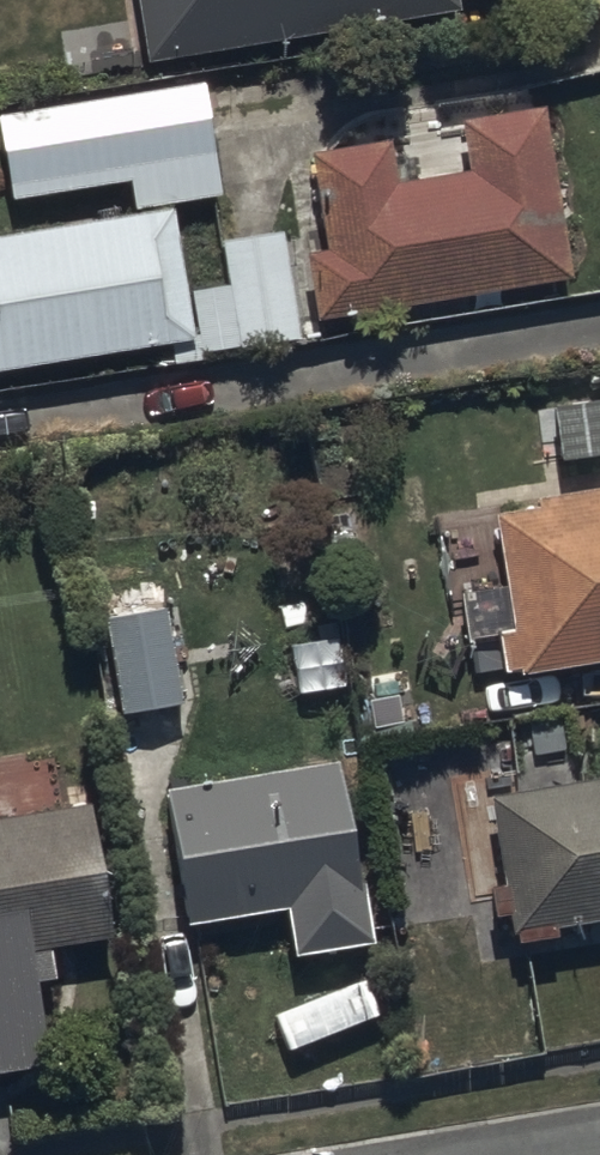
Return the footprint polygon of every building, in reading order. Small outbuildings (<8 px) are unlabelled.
[(140,49),(458,1),(457,0),(133,0),(140,49)] [(0,109),(0,129),(11,192),(130,170),(136,201),(221,186),(201,73),(0,109)] [(286,156),(311,312),(567,271),(540,99),(455,112),(463,161),(392,172),(385,130),(307,142),(308,152),(286,156)] [(0,229),(0,368),(163,344),(165,355),(202,350),(201,345),(297,332),(281,220),(215,230),(223,284),(187,289),(175,204),(0,229)] [(549,402),(560,474),(599,468),(599,394),(549,402)] [(532,511),(534,524),(491,531),(510,645),(499,647),(505,685),(522,682),(523,690),(599,677),(599,500),(532,511)] [(172,617),(106,628),(124,728),(189,716),(172,617)] [(344,773),(166,799),(186,938),(288,924),(294,971),(379,959),(344,773)] [(486,807),(500,890),(486,892),(493,934),(507,931),(510,954),(599,939),(599,789),(486,807)] [(53,1076),(40,996),(58,993),(53,962),(116,951),(94,817),(0,833),(0,1085),(53,1076)]
